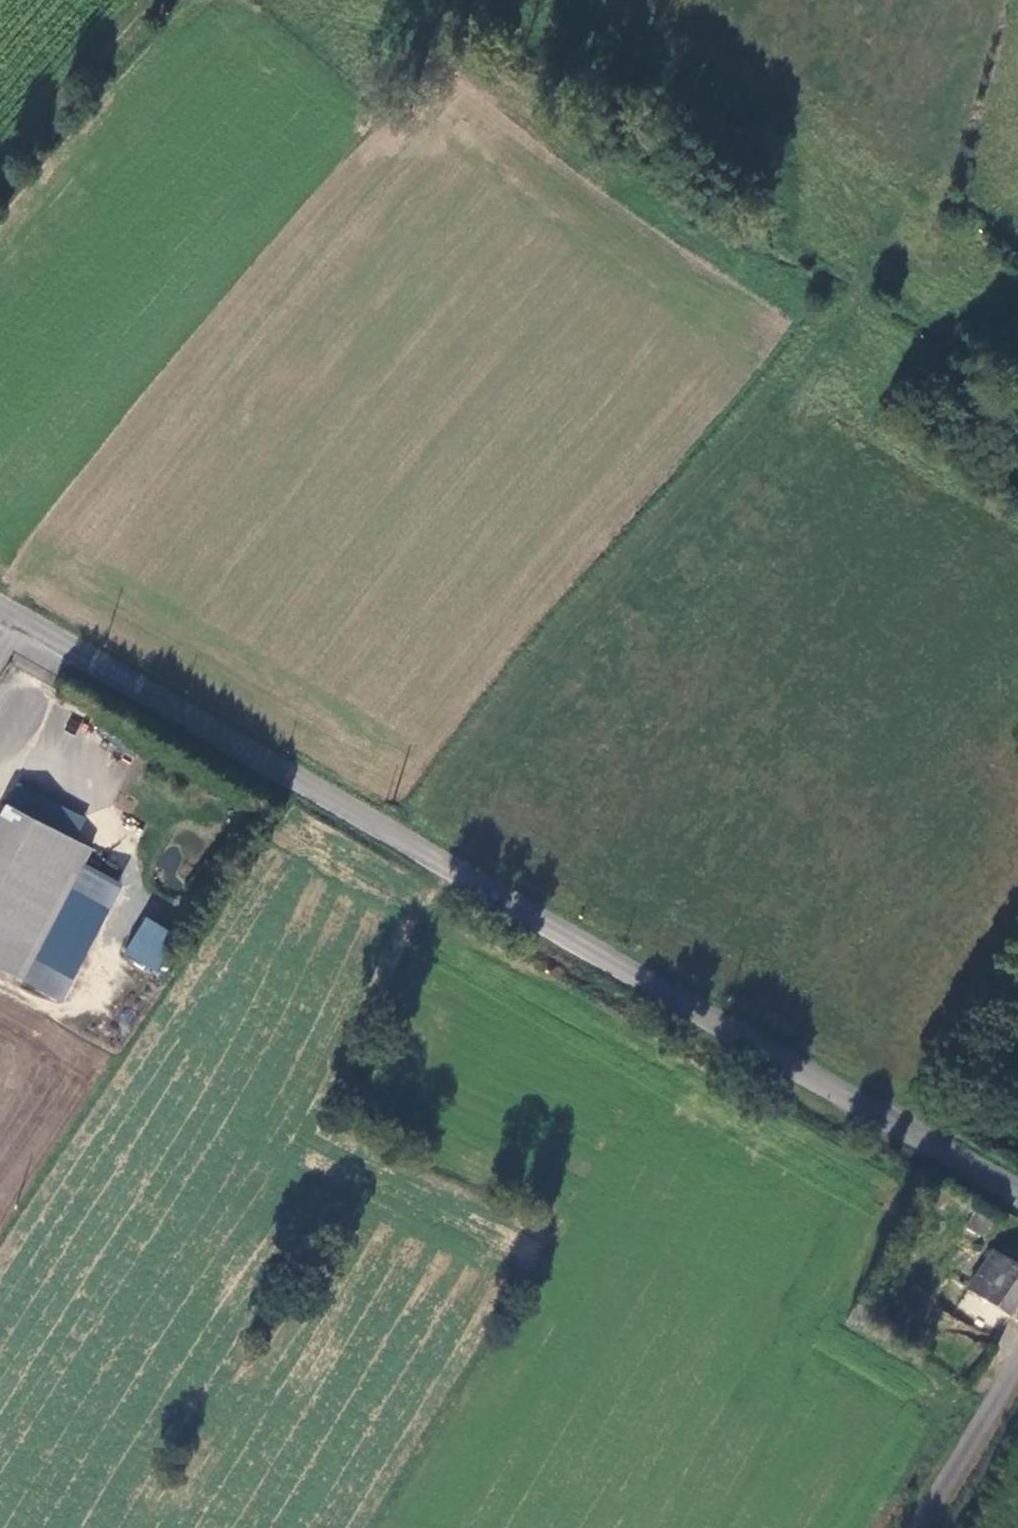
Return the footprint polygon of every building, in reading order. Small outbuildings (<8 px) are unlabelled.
[(10,802),(78,839),(88,820),(21,783),(10,802)] [(81,870),(93,848),(78,839),(10,802),(0,821),(0,969),(21,980),(81,870)] [(81,870),(21,980),(56,999),(116,889),(81,870)] [(152,972),(174,933),(144,916),(122,955),(152,972)] [(967,1294),(1005,1319),(1017,1299),(1017,1270),(993,1254),(967,1294)]
